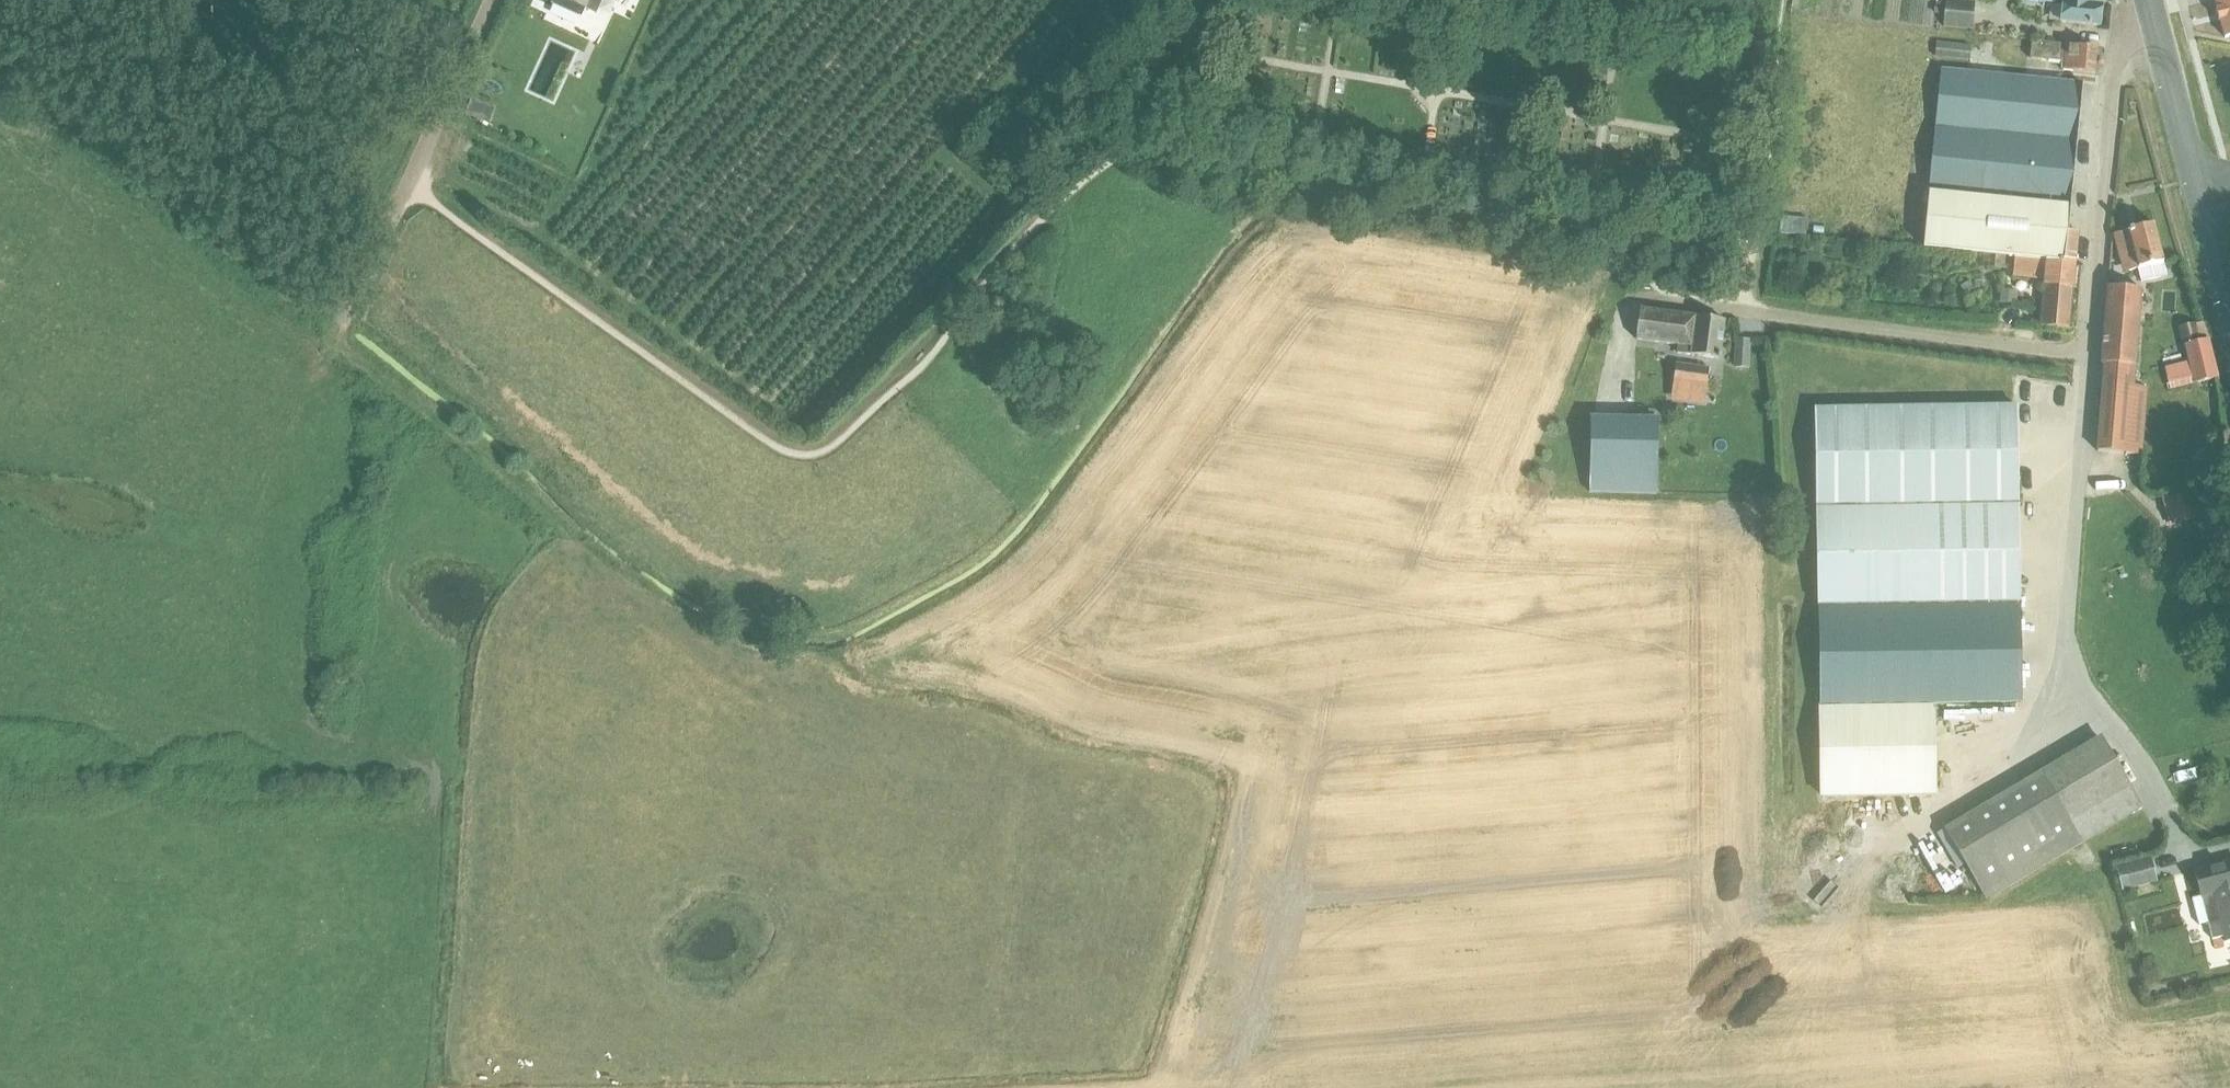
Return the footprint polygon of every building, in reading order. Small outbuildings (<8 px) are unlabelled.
[(552,3),(583,17),(590,0),(553,0),(552,3)] [(2101,6),(2090,5),(2091,0),(2025,0),(2025,1),(2054,4),(2054,2),(2062,3),(2060,23),(2099,27),(2101,6)] [(2215,1),(2217,10),(2215,11),(2218,21),(2220,20),(2224,38),(2229,36),(2229,0),(2220,0),(2215,1)] [(1971,3),(1945,1),(1943,27),(1969,29),(1971,3)] [(2061,71),(2094,74),(2096,48),(2031,41),(2029,59),(2062,62),(2061,71)] [(1937,43),(1935,57),(1969,61),(1970,47),(1937,43)] [(1940,70),(1926,215),(2067,229),(2082,84),(1940,70)] [(474,103),(467,119),(492,129),(498,114),(474,103)] [(2067,229),(1926,215),(1923,249),(2009,256),(2075,262),(2078,234),(2067,233),(2067,229)] [(1806,236),(1807,220),(1780,217),(1778,233),(1806,236)] [(2137,269),(2140,282),(2166,276),(2163,263),(2153,225),(2113,235),(2120,261),(2126,260),(2128,271),(2137,269)] [(2014,256),(2012,275),(2045,279),(2039,327),(2068,330),(2072,289),(2075,262),(2014,256)] [(2115,280),(2108,279),(2101,364),(2104,364),(2096,452),(2141,456),(2147,388),(2133,387),(2140,289),(2115,287),(2115,280)] [(2002,294),(2000,307),(2017,309),(2018,296),(2002,294)] [(1639,314),(1636,340),(1678,345),(1677,354),(1719,359),(1724,321),(1644,310),(1639,314)] [(1737,340),(1735,367),(1748,368),(1750,341),(1737,340)] [(2184,346),(2188,362),(2165,368),(2170,390),(2217,378),(2207,340),(2184,346)] [(1675,364),(1671,396),(1693,399),(1695,386),(1707,388),(1709,369),(1675,364)] [(2014,405),(1816,410),(1819,513),(2016,510),(2014,405)] [(1658,419),(1590,419),(1590,496),(1658,496),(1658,419)] [(2016,510),(1819,513),(1820,606),(1820,608),(2017,606),(2016,510)] [(1820,608),(1821,705),(1936,703),(2019,702),(2017,606),(1820,608)] [(1936,703),(1821,705),(1823,794),(1938,792),(1936,703)] [(1946,828),(1988,899),(2140,808),(2099,738),(1946,828)] [(2116,867),(2123,890),(2155,881),(2148,858),(2116,867)] [(2212,940),(2223,937),(2224,942),(2229,940),(2229,862),(2194,871),(2200,896),(2191,899),(2198,925),(2207,923),(2212,940)]
